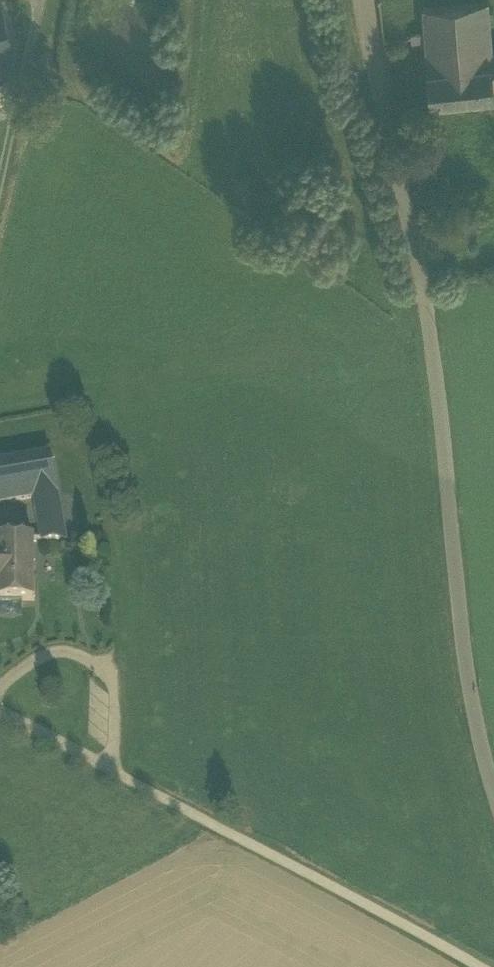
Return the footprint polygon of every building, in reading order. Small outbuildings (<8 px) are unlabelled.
[(424,7),(426,32),(426,43),(427,51),(492,44),(489,18),(489,10),(488,1),(424,7)] [(14,44),(3,7),(0,7),(0,48),(14,44)] [(413,45),(426,43),(426,32),(410,33),(413,45)] [(8,75),(14,44),(0,48),(0,77),(8,75)] [(427,51),(428,70),(493,63),(492,51),(492,44),(427,51)] [(493,96),(493,74),(493,63),(428,70),(430,102),(493,96)] [(34,499),(42,543),(66,544),(50,456),(0,465),(0,506),(34,499)] [(34,602),(34,541),(0,540),(0,602),(34,602)]
